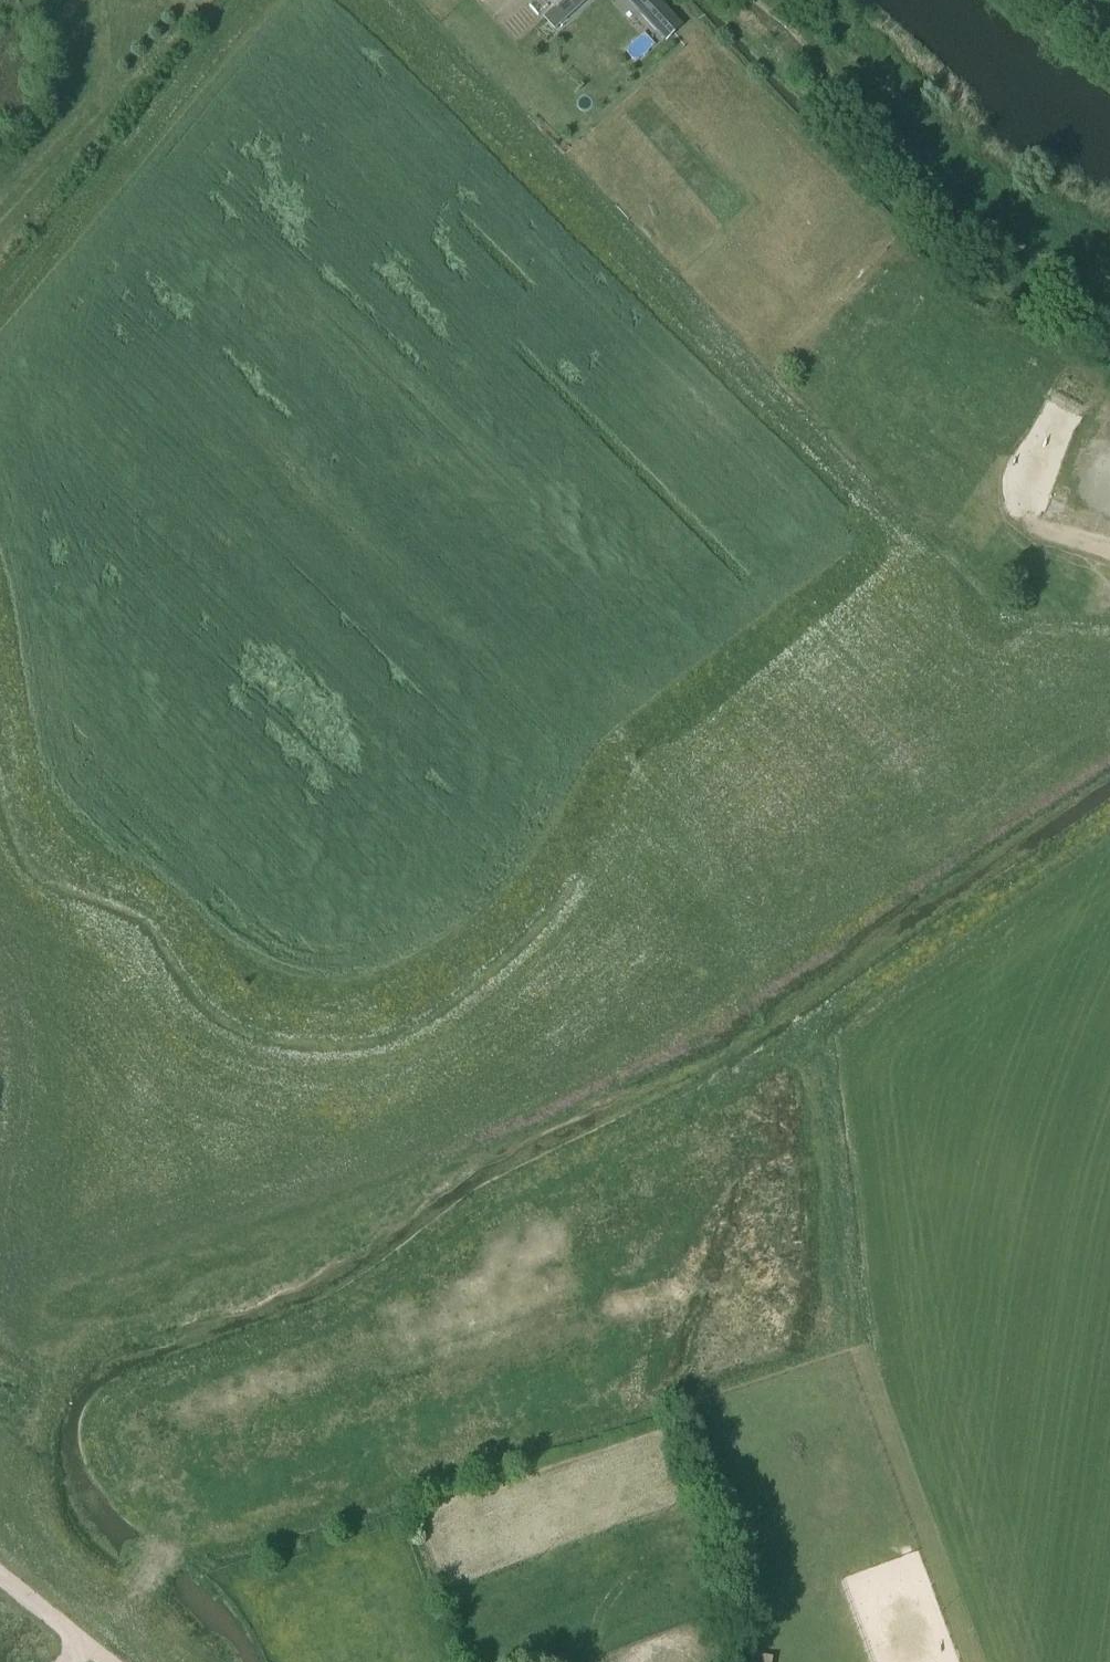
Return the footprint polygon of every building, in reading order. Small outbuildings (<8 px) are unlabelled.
[(553,9),(564,0),(545,0),(553,9)] [(578,9),(587,0),(570,0),(578,9)] [(669,39),(681,27),(657,0),(634,0),(669,39)] [(749,1661),(771,1661),(772,1658),(750,1653),(749,1661)]
